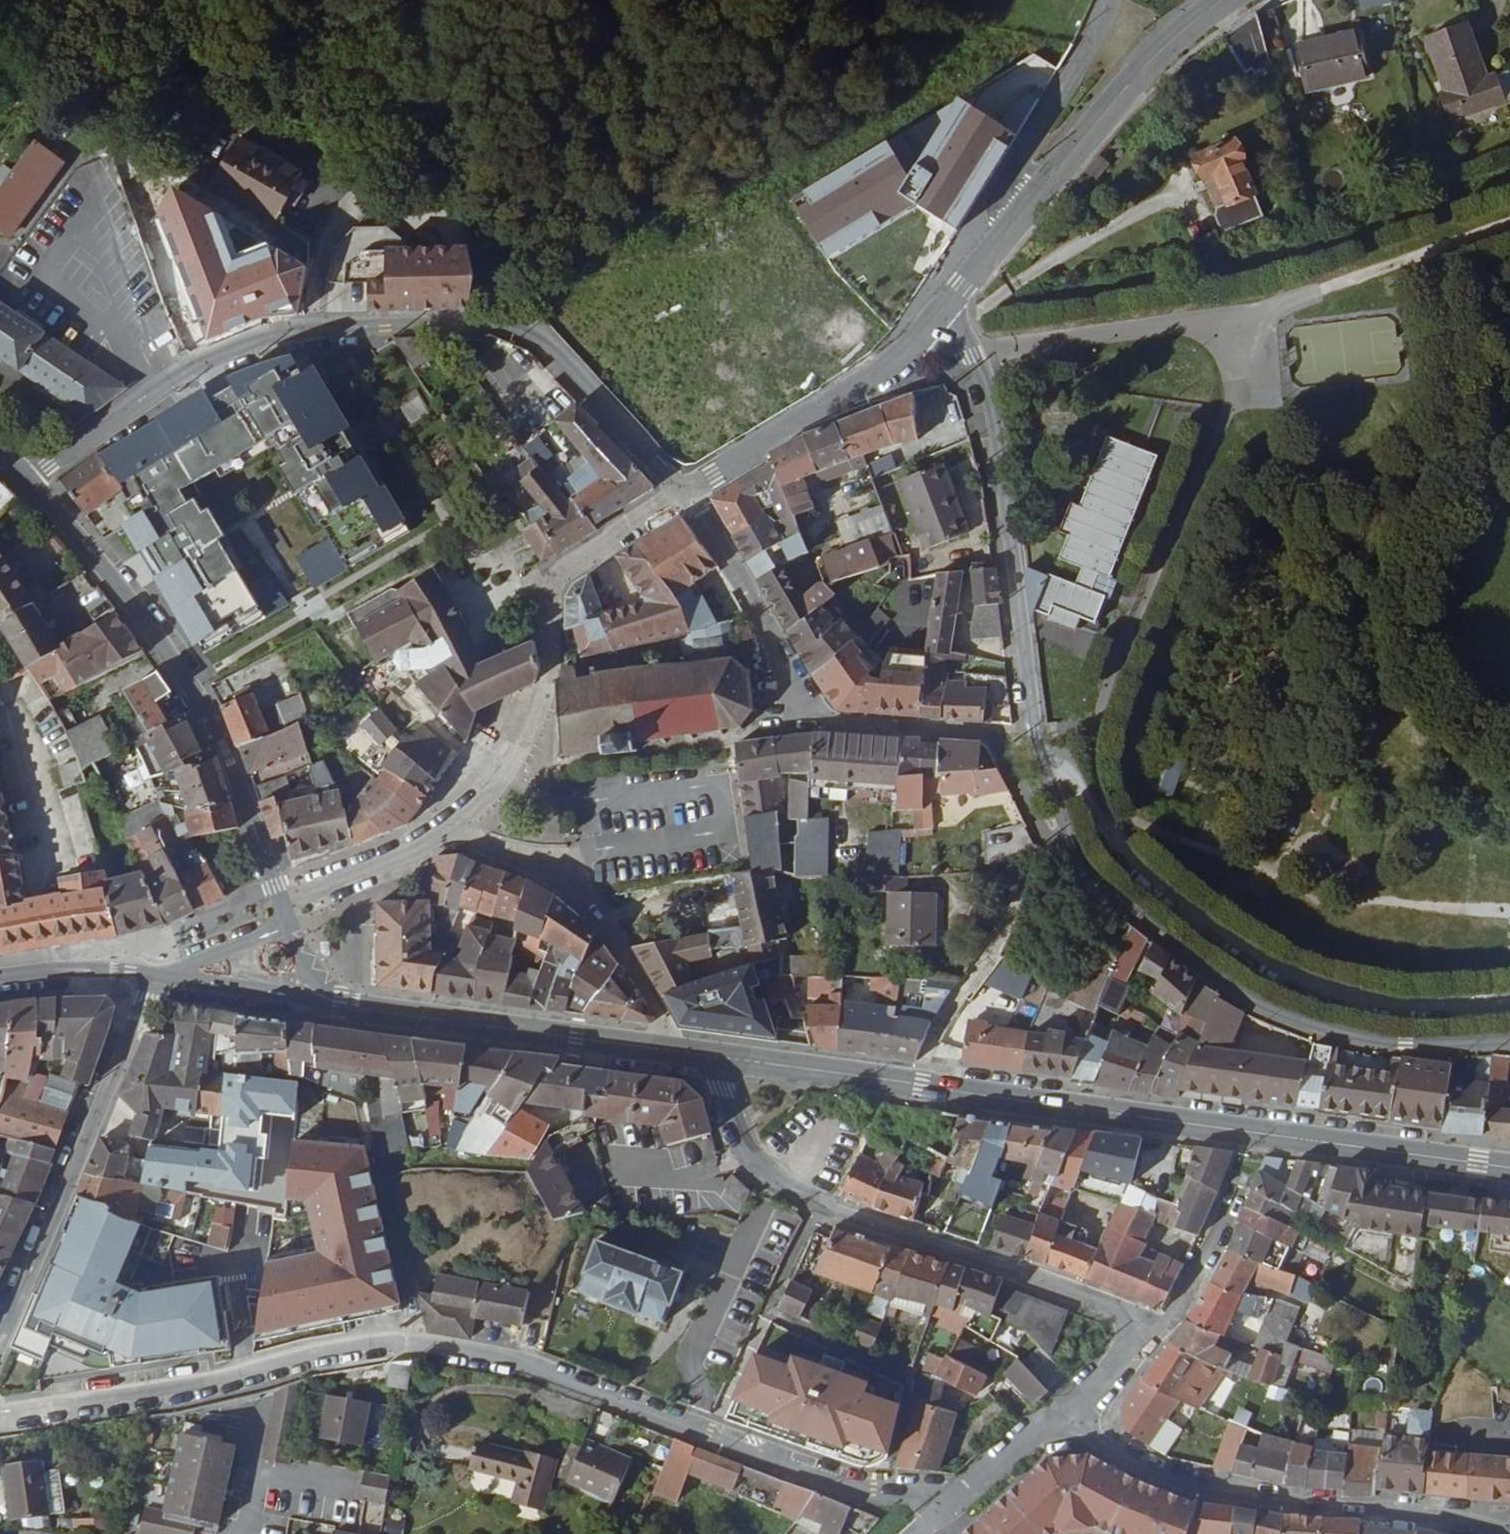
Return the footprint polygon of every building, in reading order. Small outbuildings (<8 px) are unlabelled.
[(1277,68),(1261,8),(1225,30),(1256,78),(1277,68)] [(1448,82),(1440,85),(1448,111),(1503,92),(1495,66),(1488,68),(1470,14),(1432,27),(1448,82)] [(1360,23),(1297,39),(1307,81),(1370,64),(1360,23)] [(920,208),(958,231),(1057,67),(1036,55),(958,95),(920,157),(894,141),(789,195),(823,259),(920,208)] [(5,235),(63,162),(54,156),(63,144),(40,126),(31,138),(35,141),(0,187),(0,231),(5,235)] [(215,178),(280,214),(306,170),(241,133),(215,178)] [(1238,135),(1200,154),(1210,176),(1221,170),(1233,199),(1222,204),(1221,210),(1224,220),(1230,222),(1232,225),(1268,210),(1245,159),(1248,157),(1238,135)] [(1221,170),(1210,176),(1222,204),(1233,199),(1221,170)] [(768,221),(740,238),(786,313),(813,296),(768,221)] [(388,280),(369,281),(370,310),(472,304),(474,278),(468,243),(386,249),(388,280)] [(231,286),(228,279),(188,297),(190,303),(231,286)] [(186,348),(263,315),(264,315),(254,285),(233,293),(231,286),(190,303),(188,297),(168,305),(186,348)] [(88,414),(126,386),(58,341),(0,303),(0,356),(88,414)] [(150,313),(169,356),(186,348),(168,305),(150,313)] [(453,339),(446,328),(394,331),(412,360),(453,339)] [(103,460),(120,486),(132,502),(145,495),(145,496),(148,494),(153,503),(126,519),(142,546),(146,544),(161,570),(155,574),(173,605),(175,604),(202,650),(218,640),(215,635),(244,618),(247,623),(286,599),(266,573),(247,585),(237,567),(219,536),(216,530),(222,527),(209,505),(203,508),(194,494),(188,498),(181,486),(194,479),(208,471),(247,448),(267,435),(276,430),(283,442),(278,445),(286,459),(280,462),(293,485),(299,481),(303,486),(321,518),(331,535),(297,555),(314,584),(364,554),(361,548),(389,532),(392,537),(409,527),(364,450),(360,452),(345,426),(349,423),(306,354),(270,362),(232,377),(235,382),(209,396),(206,389),(187,400),(158,419),(103,460)] [(232,377),(206,389),(209,396),(235,382),(232,377)] [(394,404),(408,426),(430,411),(416,390),(394,404)] [(836,418),(849,454),(862,448),(893,438),(893,440),(915,435),(912,390),(836,418)] [(572,491),(594,520),(653,485),(653,480),(578,398),(555,416),(604,471),(575,489),(554,467),(548,472),(567,495),(572,491)] [(527,438),(541,434),(533,414),(520,419),(527,438)] [(852,464),(849,454),(836,418),(810,428),(770,449),(773,457),(793,510),(794,512),(813,505),(801,473),(815,467),(818,474),(821,476),(852,464)] [(364,450),(349,423),(345,426),(360,452),(364,450)] [(276,430),(267,435),(274,448),(278,445),(283,442),(276,430)] [(1029,563),(1034,603),(1049,610),(1047,616),(1076,628),(1079,621),(1093,627),(1106,594),(1093,589),(1099,573),(1110,577),(1160,455),(1113,436),(1084,505),(1075,502),(1063,530),(1072,534),(1062,557),(1084,566),(1076,586),(1074,585),(1076,583),(1029,563)] [(251,455),(247,448),(208,471),(213,478),(251,455)] [(866,458),(862,448),(849,454),(852,464),(866,458)] [(96,449),(58,477),(85,513),(120,486),(103,460),(96,449)] [(891,449),(866,458),(871,472),(896,463),(891,449)] [(567,495),(548,472),(533,452),(518,462),(526,473),(523,475),(549,510),(538,517),(557,549),(597,525),(594,520),(572,491),(567,495)] [(782,514),(793,510),(773,457),(744,474),(754,492),(768,484),(782,514)] [(939,461),(898,476),(925,544),(965,528),(939,461)] [(758,516),(765,510),(754,492),(744,474),(711,494),(733,532),(758,516)] [(201,490),(194,479),(181,486),(188,498),(194,494),(201,490)] [(23,500),(0,480),(0,514),(23,500)] [(321,518),(303,486),(295,491),(313,522),(321,518)] [(822,553),(831,575),(867,563),(862,539),(891,529),(880,502),(836,518),(845,545),(822,553)] [(801,530),(794,512),(793,510),(782,514),(774,517),(765,510),(758,516),(733,532),(747,556),(783,538),(783,539),(801,530)] [(717,562),(682,513),(637,541),(690,631),(709,627),(716,624),(693,579),(717,562)] [(557,549),(538,517),(531,521),(524,525),(542,556),(557,549)] [(781,563),(807,548),(801,530),(783,539),(783,538),(747,556),(758,576),(781,563)] [(225,532),(219,536),(237,567),(244,563),(225,532)] [(361,548),(364,554),(392,537),(389,532),(361,548)] [(651,597),(604,612),(602,612),(614,647),(690,631),(637,541),(617,553),(638,576),(651,597)] [(140,547),(155,574),(161,570),(146,544),(142,546),(140,547)] [(2,621),(32,603),(46,594),(38,581),(25,589),(0,547),(0,618),(2,621)] [(887,556),(888,564),(879,575),(876,580),(891,586),(898,590),(904,573),(910,572),(909,552),(887,550),(887,556)] [(888,564),(887,556),(867,563),(831,575),(822,578),(835,591),(789,627),(814,669),(853,637),(863,646),(880,629),(891,615),(882,607),(866,625),(864,624),(857,632),(840,614),(859,599),(853,584),(878,573),(879,575),(888,564)] [(972,561),(972,567),(974,601),(998,599),(994,566),(994,563),(993,564),(992,559),(972,561)] [(835,591),(822,578),(819,579),(802,593),(800,588),(797,590),(781,563),(758,576),(789,627),(835,591)] [(392,585),(347,610),(355,625),(357,624),(376,658),(396,646),(399,652),(397,658),(402,666),(422,664),(427,673),(414,681),(427,695),(424,697),(427,699),(429,697),(437,707),(435,709),(437,712),(440,709),(448,718),(446,721),(448,723),(450,721),(465,737),(462,739),(465,742),(467,738),(477,706),(491,699),(493,703),(497,701),(495,697),(517,686),(519,690),(523,688),(521,684),(534,677),(541,665),(532,623),(506,636),(505,633),(501,635),(503,638),(477,651),(449,592),(433,566),(400,586),(392,585)] [(961,568),(936,569),(925,645),(950,647),(961,568)] [(602,612),(604,612),(590,570),(574,580),(566,593),(566,626),(576,624),(583,653),(614,647),(602,612)] [(1099,573),(1093,589),(1106,594),(1110,596),(1117,580),(1110,577),(1099,573)] [(971,623),(973,637),(1003,633),(998,599),(974,601),(971,623)] [(2,621),(26,662),(57,644),(32,603),(2,621)] [(115,610),(71,636),(57,644),(26,662),(35,679),(53,670),(63,688),(139,652),(115,610)] [(215,635),(218,640),(247,623),(244,618),(215,635)] [(739,651),(753,648),(747,621),(733,624),(739,651)] [(814,669),(839,706),(858,707),(868,672),(859,670),(852,656),(863,646),(853,637),(814,669)] [(943,714),(948,675),(949,666),(942,666),(944,653),(958,655),(959,648),(950,647),(925,645),(925,649),(927,676),(921,712),(943,714)] [(753,704),(749,671),(752,668),(750,665),(747,668),(732,655),(733,652),(730,651),(729,654),(687,660),(685,651),(681,651),(681,660),(659,664),(658,649),(648,650),(649,664),(628,667),(628,663),(624,663),(625,668),(601,672),(599,659),(594,659),(595,666),(592,667),(593,673),(577,675),(577,666),(567,663),(567,664),(562,668),(562,671),(555,677),(559,680),(559,710),(557,710),(557,714),(559,715),(560,748),(562,749),(559,753),(562,756),(566,752),(604,747),(605,751),(637,747),(636,739),(661,735),(662,739),(665,739),(665,735),(689,732),(690,735),(694,735),(693,731),(718,728),(719,731),(723,731),(723,727),(739,725),(741,728),(744,725),(742,723),(752,708),(755,709),(756,705),(753,704)] [(906,666),(886,661),(882,674),(868,672),(858,707),(921,712),(927,676),(906,673),(906,666)] [(185,709),(156,666),(121,683),(129,698),(147,731),(185,709)] [(948,675),(943,714),(984,717),(986,699),(1011,701),(1007,672),(994,670),(993,676),(966,673),(965,677),(948,675)] [(248,680),(232,687),(235,694),(251,687),(248,680)] [(241,741),(268,731),(283,726),(274,700),(257,706),(251,687),(235,694),(220,700),(237,743),(241,741)] [(274,700),(283,726),(301,719),(311,715),(300,690),(274,700)] [(104,736),(113,751),(132,740),(147,731),(129,698),(75,729),(63,706),(54,711),(76,752),(104,736)] [(380,773),(376,778),(419,805),(457,752),(423,724),(415,734),(403,734),(399,739),(391,733),(396,727),(378,707),(359,722),(363,726),(347,745),(380,773)] [(185,709),(147,731),(132,740),(148,776),(174,768),(212,756),(187,708),(185,709)] [(321,711),(311,715),(301,719),(303,728),(323,721),(321,711)] [(301,719),(283,726),(268,731),(276,758),(307,747),(303,728),(301,719)] [(814,769),(815,729),(777,734),(782,770),(791,769),(791,815),(798,815),(809,815),(809,814),(809,781),(809,768),(814,769)] [(809,781),(895,785),(899,735),(815,729),(814,769),(809,768),(809,781)] [(241,741),(251,767),(276,758),(268,731),(241,741)] [(782,770),(777,734),(735,740),(748,833),(778,828),(775,807),(782,805),(776,771),(782,770)] [(920,735),(899,735),(895,785),(901,786),(899,806),(916,806),(924,807),(924,774),(919,775),(920,738),(920,735)] [(76,752),(78,754),(80,765),(81,769),(92,762),(113,751),(104,736),(76,752)] [(939,772),(983,766),(981,738),(940,736),(940,740),(939,772)] [(939,772),(940,740),(920,738),(919,775),(924,774),(939,772)] [(1181,765),(1187,748),(1164,740),(1158,756),(1181,765)] [(174,768),(181,787),(222,777),(215,755),(212,756),(174,768)] [(291,787),(289,790),(292,800),(281,803),(289,832),(296,863),(351,842),(340,790),(323,756),(310,761),(315,780),(318,790),(311,792),(309,782),(291,787)] [(1149,781),(1172,788),(1181,765),(1158,756),(1151,774),(1149,781)] [(81,769),(87,783),(80,787),(85,798),(104,787),(92,762),(81,769)] [(80,787),(87,783),(81,769),(80,765),(61,774),(69,791),(80,787)] [(972,800),(1000,794),(993,767),(983,766),(939,772),(924,774),(924,807),(916,806),(915,826),(931,825),(932,789),(967,788),(972,800)] [(255,783),(261,801),(279,794),(289,790),(291,787),(287,772),(255,783)] [(349,785),(340,790),(351,842),(406,822),(419,805),(376,778),(372,776),(357,794),(349,785)] [(181,787),(186,805),(230,799),(222,777),(181,787)] [(311,792),(318,790),(315,780),(309,782),(311,792)] [(59,942),(116,935),(107,882),(104,867),(60,878),(63,893),(24,899),(15,851),(12,850),(1,801),(4,800),(2,789),(0,789),(0,951),(59,942)] [(292,800),(289,790),(279,794),(281,803),(292,800)] [(1423,807),(1429,796),(1425,793),(1418,803),(1423,807)] [(281,803),(279,794),(261,801),(274,836),(289,832),(281,803)] [(230,799),(186,805),(185,805),(192,832),(238,823),(230,799)] [(147,818),(150,823),(162,846),(178,838),(176,835),(163,811),(147,818)] [(808,874),(824,874),(830,874),(830,814),(809,814),(809,815),(808,874)] [(164,922),(194,908),(177,875),(162,846),(150,823),(124,837),(142,871),(164,922)] [(867,872),(900,873),(902,827),(887,826),(871,825),(867,872)] [(190,869),(177,875),(194,908),(225,894),(209,862),(194,844),(181,851),(190,869)] [(460,851),(438,854),(430,900),(445,902),(460,851)] [(477,858),(460,851),(445,902),(457,906),(459,902),(477,858)] [(499,900),(507,870),(477,858),(459,902),(472,906),(462,933),(465,934),(472,913),(480,915),(482,912),(474,909),(476,904),(487,908),(490,897),(499,900)] [(773,869),(753,870),(733,871),(745,923),(711,927),(711,930),(712,944),(750,940),(778,937),(785,936),(773,869)] [(520,920),(528,878),(507,870),(499,900),(496,912),(520,920)] [(116,935),(164,922),(142,871),(107,882),(116,935)] [(904,873),(900,873),(866,874),(867,889),(891,889),(891,944),(934,943),(935,889),(904,889),(904,873)] [(528,878),(520,920),(519,928),(530,930),(526,944),(540,946),(543,936),(556,894),(528,878)] [(556,894),(543,936),(553,942),(546,954),(561,963),(577,914),(556,894)] [(475,996),(491,932),(496,912),(499,900),(490,897),(487,908),(476,904),(474,909),(482,912),(480,915),(472,913),(465,934),(462,933),(454,955),(445,951),(436,972),(435,991),(475,996)] [(431,951),(430,900),(377,902),(381,983),(435,991),(436,972),(445,951),(431,951)] [(567,1009),(595,931),(577,914),(561,963),(549,1006),(567,1009)] [(1123,1011),(1123,1010),(1128,999),(1134,984),(1127,980),(1148,933),(1134,922),(1126,941),(1102,1005),(1101,1006),(1123,1011)] [(1090,954),(1074,995),(1102,1005),(1126,941),(1089,927),(1081,950),(1090,954)] [(689,962),(713,954),(712,944),(711,930),(635,944),(664,994),(696,983),(689,962)] [(595,931),(567,1009),(586,1012),(619,962),(595,931)] [(504,1000),(511,970),(514,955),(517,939),(491,932),(475,996),(487,998),(504,1000)] [(540,946),(526,944),(523,954),(545,958),(543,967),(542,970),(529,1004),(549,1006),(561,963),(546,954),(553,942),(543,936),(540,946)] [(780,954),(778,937),(750,940),(752,958),(780,954)] [(1160,977),(1170,952),(1154,938),(1141,968),(1160,977)] [(1015,960),(998,949),(982,972),(997,979),(994,985),(1016,992),(1025,964),(1015,960)] [(1166,996),(1183,1008),(1187,998),(1197,975),(1170,952),(1160,977),(1155,987),(1166,996)] [(781,972),(792,972),(840,974),(847,974),(847,955),(842,955),(780,954),(781,972)] [(619,962),(586,1012),(622,1017),(638,987),(619,962)] [(511,970),(504,1000),(529,1004),(542,970),(543,967),(530,966),(530,972),(511,970)] [(796,993),(792,972),(781,972),(781,976),(776,978),(780,999),(786,997),(796,993)] [(1074,995),(1073,995),(1053,975),(1028,1030),(1049,1033),(1050,1027),(1068,1030),(1068,1036),(1088,1038),(1090,1034),(1100,1011),(1073,1000),(1074,995)] [(1187,998),(1212,1010),(1219,993),(1220,990),(1208,982),(1197,975),(1187,998)] [(894,1015),(895,1007),(885,1006),(884,1052),(916,1057),(932,1019),(946,994),(959,977),(927,976),(922,1010),(921,1018),(894,1015)] [(780,999),(776,978),(760,984),(767,1003),(780,999)] [(651,1021),(655,1015),(638,987),(622,1017),(651,1021)] [(759,1006),(751,988),(746,990),(753,1008),(759,1006)] [(810,1006),(819,1043),(840,1046),(840,1000),(840,990),(832,989),(832,1001),(809,1002),(810,1006)] [(707,1005),(712,1029),(730,1031),(727,1017),(753,1008),(746,990),(707,1005)] [(1212,1010),(1200,1040),(1180,1086),(1298,1101),(1309,1066),(1293,1064),(1295,1055),(1213,1043),(1218,1033),(1232,1036),(1244,1006),(1219,993),(1212,1010)] [(79,1079),(88,1082),(113,1004),(105,995),(55,998),(51,1061),(49,1060),(47,1069),(79,1079)] [(1073,1000),(1100,1011),(1101,1006),(1102,1005),(1074,995),(1073,1000)] [(1155,1018),(1163,1024),(1173,1031),(1174,1027),(1183,1008),(1166,996),(1155,1018)] [(51,1061),(55,998),(35,1000),(31,1040),(37,1041),(33,1057),(49,1060),(51,1061)] [(1152,1025),(1155,1018),(1128,999),(1123,1010),(1152,1025)] [(5,1070),(0,1087),(0,1132),(21,1138),(51,1146),(67,1109),(39,1101),(25,1097),(30,1072),(33,1057),(37,1041),(31,1040),(35,1000),(10,1001),(5,1070)] [(840,1000),(840,1046),(884,1052),(885,1006),(840,1000)] [(5,1070),(10,1001),(0,1003),(0,1069),(5,1070)] [(176,1002),(177,1032),(174,1063),(209,1067),(214,1028),(220,1029),(219,1008),(176,1002)] [(677,1018),(681,1025),(712,1029),(707,1005),(677,1018)] [(894,1015),(921,1018),(922,1010),(895,1007),(894,1015)] [(224,1049),(240,1050),(239,1011),(219,1008),(220,1029),(218,1048),(224,1049)] [(289,1018),(239,1011),(240,1050),(240,1064),(292,1071),(289,1018)] [(311,1060),(312,1076),(321,1079),(319,1022),(289,1018),(292,1071),(302,1073),(302,1060),(311,1060)] [(405,1077),(382,1031),(319,1022),(321,1079),(368,1096),(378,1155),(412,1149),(404,1112),(406,1111),(406,1102),(405,1077)] [(964,1057),(1023,1065),(1028,1030),(970,1023),(964,1057)] [(1023,1065),(1074,1072),(1088,1038),(1068,1036),(1068,1030),(1050,1027),(1049,1033),(1028,1030),(1023,1065)] [(1094,1080),(1129,1084),(1152,1044),(1142,1039),(1143,1035),(1131,1029),(1129,1033),(1116,1027),(1112,1037),(1094,1080)] [(221,1111),(228,1070),(223,1069),(209,1067),(174,1063),(177,1032),(146,1029),(120,1090),(138,1110),(137,1114),(160,1119),(164,1104),(212,1110),(221,1111)] [(1178,1091),(1180,1086),(1200,1040),(1180,1030),(1174,1042),(1152,1088),(1178,1091)] [(406,1102),(427,1099),(425,1084),(417,1036),(382,1031),(405,1077),(406,1102)] [(1090,1034),(1088,1038),(1074,1072),(1072,1077),(1094,1080),(1112,1037),(1090,1034)] [(1174,1042),(1157,1034),(1152,1044),(1129,1084),(1152,1088),(1174,1042)] [(447,1083),(446,1106),(465,1108),(467,1042),(417,1036),(425,1084),(447,1083)] [(1298,1101),(1390,1113),(1402,1059),(1403,1053),(1394,1052),(1392,1067),(1337,1060),(1338,1047),(1334,1047),(1334,1042),(1316,1038),(1309,1066),(1298,1101)] [(474,1110),(510,1048),(467,1042),(465,1108),(474,1110)] [(545,1066),(553,1070),(560,1064),(561,1055),(510,1048),(474,1110),(476,1110),(458,1148),(488,1151),(519,1105),(524,1098),(545,1066)] [(1505,1089),(1509,1048),(1494,1049),(1485,1130),(1509,1132),(1509,1106),(1509,1105),(1509,1095),(1509,1089),(1505,1089)] [(1485,1130),(1494,1049),(1481,1049),(1479,1077),(1453,1074),(1444,1120),(1443,1126),(1485,1130)] [(1455,1059),(1403,1053),(1402,1059),(1454,1065),(1455,1059)] [(1444,1120),(1453,1074),(1454,1065),(1402,1059),(1390,1113),(1444,1120)] [(612,1070),(560,1064),(553,1070),(545,1066),(524,1098),(586,1106),(588,1093),(609,1095),(612,1070)] [(45,1075),(43,1085),(74,1093),(79,1079),(47,1069),(45,1075)] [(297,1109),(300,1079),(228,1070),(221,1111),(212,1110),(211,1119),(223,1121),(221,1142),(220,1149),(153,1143),(142,1180),(163,1184),(189,1189),(190,1180),(220,1183),(220,1186),(258,1189),(261,1156),(268,1157),(270,1133),(264,1132),(266,1107),(297,1109)] [(588,1093),(586,1106),(585,1111),(595,1113),(635,1118),(641,1074),(625,1072),(612,1070),(609,1095),(588,1093)] [(30,1072),(25,1097),(39,1101),(43,1085),(45,1075),(30,1072)] [(685,1080),(641,1074),(635,1118),(662,1122),(668,1143),(713,1132),(703,1095),(685,1080)] [(39,1101),(67,1109),(74,1093),(43,1085),(39,1101)] [(551,1122),(519,1105),(488,1151),(531,1155),(551,1122)] [(965,1184),(994,1114),(965,1110),(955,1132),(961,1136),(948,1159),(962,1165),(955,1179),(965,1184)] [(595,1113),(585,1111),(585,1114),(566,1123),(573,1140),(583,1136),(581,1130),(593,1124),(595,1113)] [(154,1139),(160,1119),(137,1114),(131,1132),(137,1134),(154,1139)] [(1004,1148),(1007,1139),(1014,1117),(994,1114),(965,1184),(963,1189),(996,1199),(1002,1185),(1006,1174),(996,1171),(1004,1148)] [(1056,1123),(1014,1117),(1007,1139),(1004,1148),(1032,1159),(1024,1180),(1033,1184),(1040,1165),(1056,1123)] [(223,1121),(211,1119),(209,1141),(221,1142),(223,1121)] [(555,1125),(547,1139),(552,1150),(573,1140),(566,1123),(558,1126),(555,1125)] [(1059,1171),(1077,1126),(1056,1123),(1040,1165),(1056,1171),(1059,1171)] [(1053,1180),(1074,1187),(1085,1157),(1096,1128),(1077,1126),(1059,1171),(1056,1171),(1053,1180)] [(1099,1162),(1111,1130),(1096,1128),(1085,1157),(1099,1162)] [(102,1133),(87,1168),(127,1176),(130,1142),(102,1133)] [(21,1138),(17,1152),(46,1160),(51,1146),(21,1138)] [(552,1150),(547,1139),(530,1169),(556,1217),(566,1214),(586,1209),(552,1150)] [(875,1205),(897,1160),(903,1150),(883,1141),(876,1158),(863,1151),(842,1193),(875,1205)] [(1221,1187),(1233,1150),(1231,1147),(1200,1142),(1196,1172),(1203,1176),(1221,1187)] [(1233,1150),(1221,1187),(1236,1147),(1231,1147),(1233,1150)] [(12,1150),(2,1185),(34,1200),(51,1161),(46,1160),(17,1152),(12,1150)] [(1269,1152),(1257,1184),(1300,1207),(1305,1192),(1290,1183),(1279,1176),(1287,1155),(1269,1152)] [(1300,1156),(1290,1183),(1305,1192),(1308,1183),(1315,1185),(1319,1173),(1312,1171),(1314,1165),(1321,1167),(1323,1160),(1300,1156)] [(903,1174),(907,1163),(897,1160),(875,1205),(916,1218),(923,1191),(926,1182),(903,1174)] [(1352,1206),(1362,1165),(1341,1162),(1330,1205),(1358,1220),(1363,1212),(1352,1206)] [(1358,1220),(1367,1225),(1422,1233),(1430,1187),(1376,1180),(1378,1171),(1379,1167),(1362,1165),(1352,1206),(1363,1212),(1358,1220)] [(1239,1167),(1236,1176),(1241,1178),(1249,1181),(1253,1172),(1244,1169),(1239,1167)] [(127,1176),(87,1168),(78,1190),(110,1197),(135,1214),(138,1203),(172,1213),(175,1202),(160,1198),(163,1184),(142,1180),(127,1176)] [(1190,1205),(1203,1176),(1196,1172),(1183,1202),(1190,1205)] [(1190,1205),(1183,1202),(1182,1205),(1187,1208),(1178,1224),(1202,1233),(1221,1187),(1203,1176),(1190,1205)] [(7,1259),(34,1200),(2,1185),(0,1184),(0,1257),(7,1259)] [(1300,1207),(1257,1184),(1250,1202),(1295,1224),(1300,1207)] [(1124,1199),(1157,1208),(1161,1193),(1131,1185),(1124,1199)] [(1441,1221),(1482,1225),(1485,1195),(1430,1187),(1422,1233),(1439,1235),(1441,1221)] [(110,1197),(78,1190),(64,1224),(66,1225),(40,1289),(37,1288),(13,1344),(45,1357),(50,1347),(52,1341),(87,1355),(90,1347),(113,1357),(120,1355),(123,1367),(146,1362),(145,1358),(203,1345),(203,1350),(233,1344),(219,1278),(147,1293),(131,1289),(118,1285),(139,1215),(135,1214),(110,1197)] [(1187,1208),(1182,1205),(1183,1202),(1161,1193),(1157,1208),(1124,1199),(1101,1247),(1086,1277),(1140,1298),(1157,1262),(1143,1255),(1151,1238),(1148,1237),(1155,1215),(1178,1224),(1187,1208)] [(933,1194),(922,1220),(937,1225),(947,1199),(933,1194)] [(1482,1225),(1493,1227),(1491,1244),(1509,1247),(1509,1198),(1485,1195),(1482,1225)] [(1295,1224),(1250,1202),(1233,1245),(1279,1264),(1293,1269),(1302,1250),(1306,1241),(1328,1252),(1333,1243),(1295,1224)] [(1047,1262),(1058,1232),(1062,1220),(1041,1213),(1037,1225),(1027,1256),(1047,1262)] [(213,1237),(228,1240),(233,1217),(217,1214),(213,1237)] [(1002,1214),(992,1244),(1027,1256),(1037,1225),(1002,1214)] [(877,1290),(897,1243),(838,1226),(817,1271),(877,1290)] [(1058,1232),(1047,1262),(1086,1277),(1101,1247),(1058,1232)] [(665,1320),(683,1270),(598,1239),(580,1289),(665,1320)] [(1324,1260),(1328,1252),(1306,1241),(1302,1250),(1324,1260)] [(913,1250),(914,1249),(897,1243),(877,1290),(894,1298),(913,1250)] [(1233,1245),(1216,1275),(1253,1288),(1260,1275),(1291,1289),(1300,1272),(1293,1269),(1279,1264),(1233,1245)] [(900,1305),(932,1314),(936,1305),(951,1263),(913,1250),(894,1298),(888,1311),(896,1314),(900,1305)] [(1157,1262),(1140,1298),(1164,1307),(1187,1262),(1163,1250),(1157,1262)] [(964,1332),(968,1324),(974,1315),(963,1312),(967,1299),(958,1296),(969,1267),(952,1261),(951,1263),(936,1305),(947,1307),(942,1322),(964,1332)] [(1004,1285),(1005,1279),(969,1267),(958,1296),(967,1299),(963,1312),(974,1315),(968,1324),(1001,1341),(1009,1320),(994,1313),(1004,1285)] [(286,1270),(279,1309),(328,1317),(334,1279),(286,1270)] [(147,1293),(219,1278),(217,1271),(131,1289),(147,1293)] [(475,1313),(524,1323),(525,1319),(530,1289),(438,1272),(434,1293),(420,1291),(430,1329),(471,1335),(475,1313)] [(1284,1355),(1290,1340),(1304,1305),(1253,1288),(1216,1275),(1193,1317),(1223,1329),(1229,1332),(1238,1306),(1253,1312),(1256,1304),(1278,1313),(1265,1347),(1284,1355)] [(793,1278),(781,1305),(801,1315),(814,1289),(793,1278)] [(1025,1328),(1049,1351),(1052,1354),(1069,1310),(1004,1285),(994,1313),(1009,1320),(1025,1328)] [(873,1348),(882,1326),(883,1323),(866,1314),(854,1341),(873,1348)] [(1193,1317),(1176,1338),(1206,1359),(1226,1367),(1230,1369),(1235,1354),(1217,1344),(1223,1329),(1193,1317)] [(1162,1356),(1144,1379),(1184,1397),(1201,1404),(1226,1367),(1206,1359),(1176,1338),(1162,1356)] [(1265,1347),(1250,1376),(1273,1384),(1282,1360),(1295,1365),(1298,1359),(1333,1370),(1337,1355),(1290,1340),(1284,1355),(1265,1347)] [(52,1341),(50,1347),(103,1369),(111,1370),(123,1367),(120,1355),(113,1357),(90,1347),(87,1355),(52,1341)] [(146,1362),(203,1350),(203,1345),(145,1358),(146,1362)] [(1458,1350),(1434,1410),(1434,1414),(1496,1413),(1497,1380),(1458,1350)] [(1052,1354),(1049,1351),(1031,1369),(1048,1388),(1068,1370),(1052,1354)] [(937,1353),(928,1370),(940,1373),(941,1374),(949,1359),(937,1353)] [(1031,1369),(1017,1353),(1006,1367),(1004,1371),(1032,1403),(1048,1388),(1031,1369)] [(952,1354),(949,1359),(941,1374),(977,1392),(988,1371),(952,1354)] [(408,1389),(414,1358),(393,1362),(388,1386),(408,1389)] [(921,1368),(916,1395),(930,1400),(940,1373),(928,1370),(921,1368)] [(1148,1441),(1167,1417),(1184,1397),(1144,1379),(1122,1405),(1124,1426),(1148,1441)] [(322,1436),(364,1444),(373,1400),(330,1392),(322,1436)] [(960,1411),(930,1400),(916,1395),(913,1421),(897,1465),(937,1469),(960,1411)] [(1431,1442),(1434,1414),(1434,1410),(1414,1404),(1409,1445),(1402,1445),(1401,1452),(1383,1450),(1381,1470),(1378,1469),(1376,1487),(1427,1491),(1431,1442)] [(1374,1430),(1386,1431),(1387,1409),(1375,1409),(1374,1430)] [(1167,1417),(1148,1441),(1169,1454),(1185,1429),(1167,1417)] [(1298,1440),(1316,1446),(1321,1426),(1302,1421),(1297,1438),(1297,1440),(1298,1440)] [(1280,1433),(1250,1424),(1231,1468),(1256,1474),(1286,1480),(1286,1481),(1288,1482),(1298,1440),(1297,1440),(1297,1438),(1280,1433)] [(164,1511),(170,1513),(183,1515),(197,1518),(218,1522),(235,1444),(181,1431),(164,1509),(164,1511)] [(733,1487),(743,1461),(676,1435),(652,1488),(675,1497),(688,1469),(733,1487)] [(630,1457),(583,1437),(566,1478),(614,1498),(630,1457)] [(1307,1484),(1315,1448),(1316,1446),(1298,1440),(1288,1482),(1307,1484)] [(1381,1470),(1383,1450),(1383,1446),(1353,1441),(1351,1453),(1345,1489),(1345,1493),(1376,1493),(1376,1487),(1378,1469),(1381,1470)] [(1427,1491),(1469,1494),(1470,1494),(1473,1454),(1459,1453),(1452,1452),(1452,1444),(1431,1442),(1427,1491)] [(521,1480),(516,1502),(545,1509),(556,1460),(528,1454),(528,1456),(479,1443),(473,1468),(521,1480)] [(1307,1484),(1328,1487),(1331,1450),(1315,1448),(1307,1484)] [(1351,1453),(1331,1450),(1328,1487),(1345,1489),(1351,1453)] [(971,1527),(986,1533),(1191,1533),(1199,1500),(1140,1478),(1107,1459),(1094,1451),(1048,1456),(971,1527)] [(1470,1494),(1491,1496),(1495,1456),(1473,1454),(1470,1494)] [(1495,1456),(1491,1496),(1509,1498),(1509,1458),(1495,1456)] [(13,1518),(50,1514),(45,1468),(44,1458),(7,1463),(13,1518)] [(59,1512),(53,1467),(45,1468),(50,1514),(59,1512)] [(362,1482),(390,1487),(392,1475),(364,1469),(362,1482)] [(792,1517),(815,1489),(794,1481),(778,1508),(792,1517)] [(365,1494),(388,1499),(390,1487),(362,1482),(360,1494),(365,1494)] [(849,1503),(815,1489),(792,1517),(819,1533),(829,1533),(849,1503)] [(1199,1500),(1191,1533),(1231,1533),(1237,1505),(1199,1500)] [(144,1505),(142,1516),(140,1532),(148,1533),(152,1533),(157,1508),(144,1505)] [(1258,1508),(1237,1505),(1231,1533),(1253,1533),(1258,1508)] [(1284,1511),(1258,1506),(1258,1508),(1253,1533),(1282,1533),(1284,1511)] [(164,1511),(164,1509),(157,1508),(152,1533),(166,1533),(170,1513),(164,1511)] [(1324,1514),(1284,1511),(1282,1533),(1322,1533),(1324,1514)] [(135,1525),(137,1515),(124,1513),(122,1522),(135,1525)] [(166,1533),(179,1533),(183,1515),(170,1513),(166,1533)] [(1362,1526),(1362,1522),(1363,1517),(1324,1514),(1322,1533),(1361,1533),(1362,1526)] [(179,1533),(193,1533),(197,1518),(183,1515),(179,1533)] [(386,1533),(404,1533),(405,1521),(387,1520),(386,1533)] [(1423,1532),(1362,1526),(1361,1533),(1423,1533),(1423,1532)]
